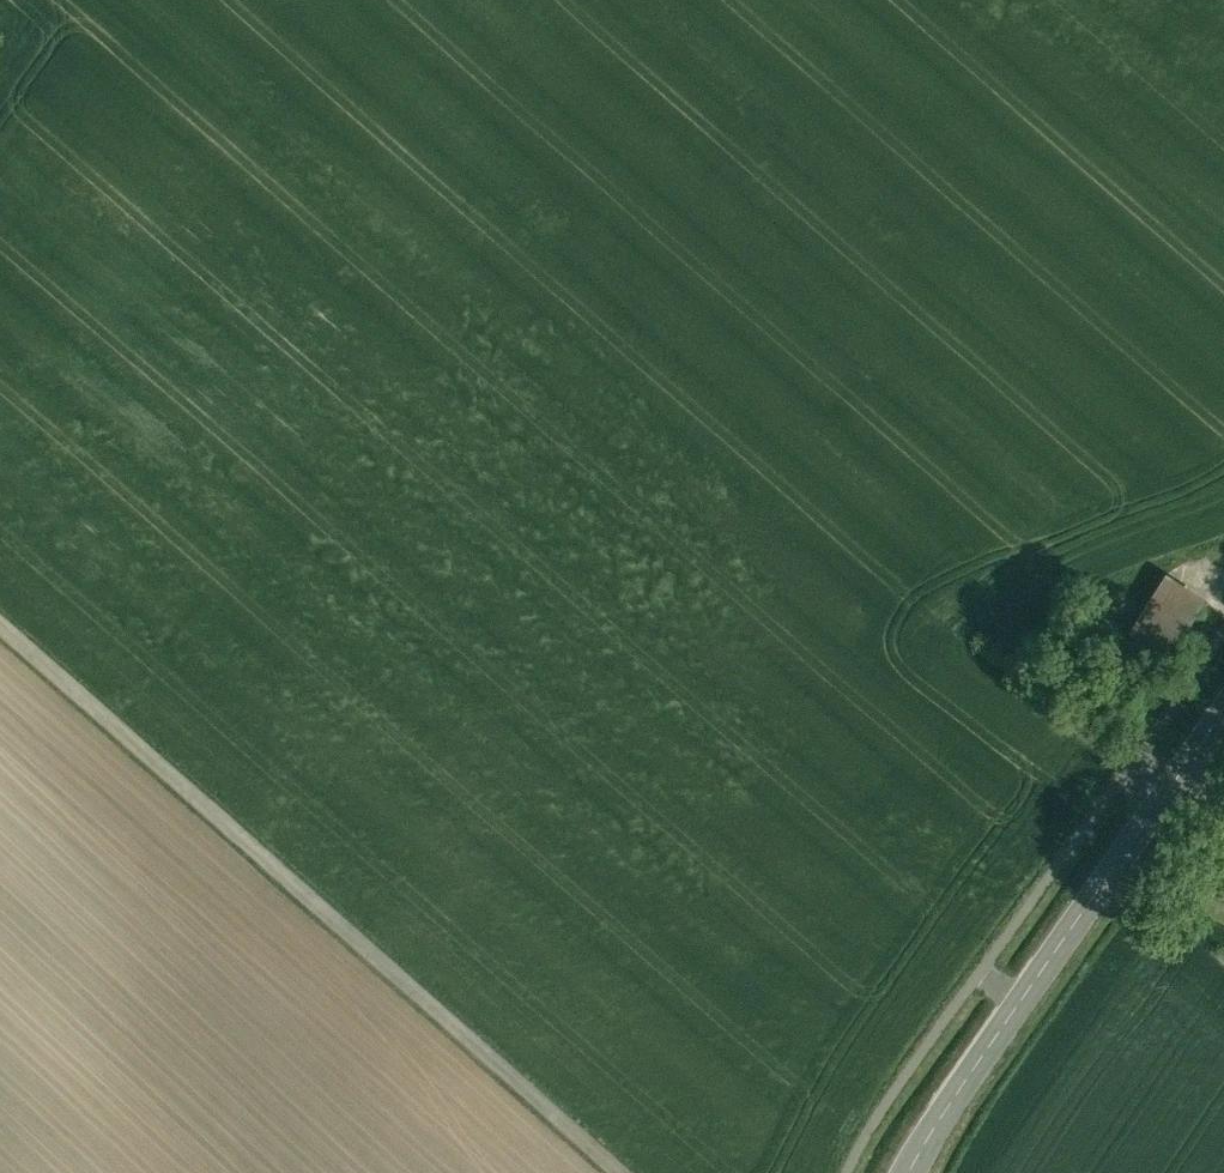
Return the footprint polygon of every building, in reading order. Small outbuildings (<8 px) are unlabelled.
[(1184,586),(1157,629),(1177,642),(1204,599),(1184,586)]
